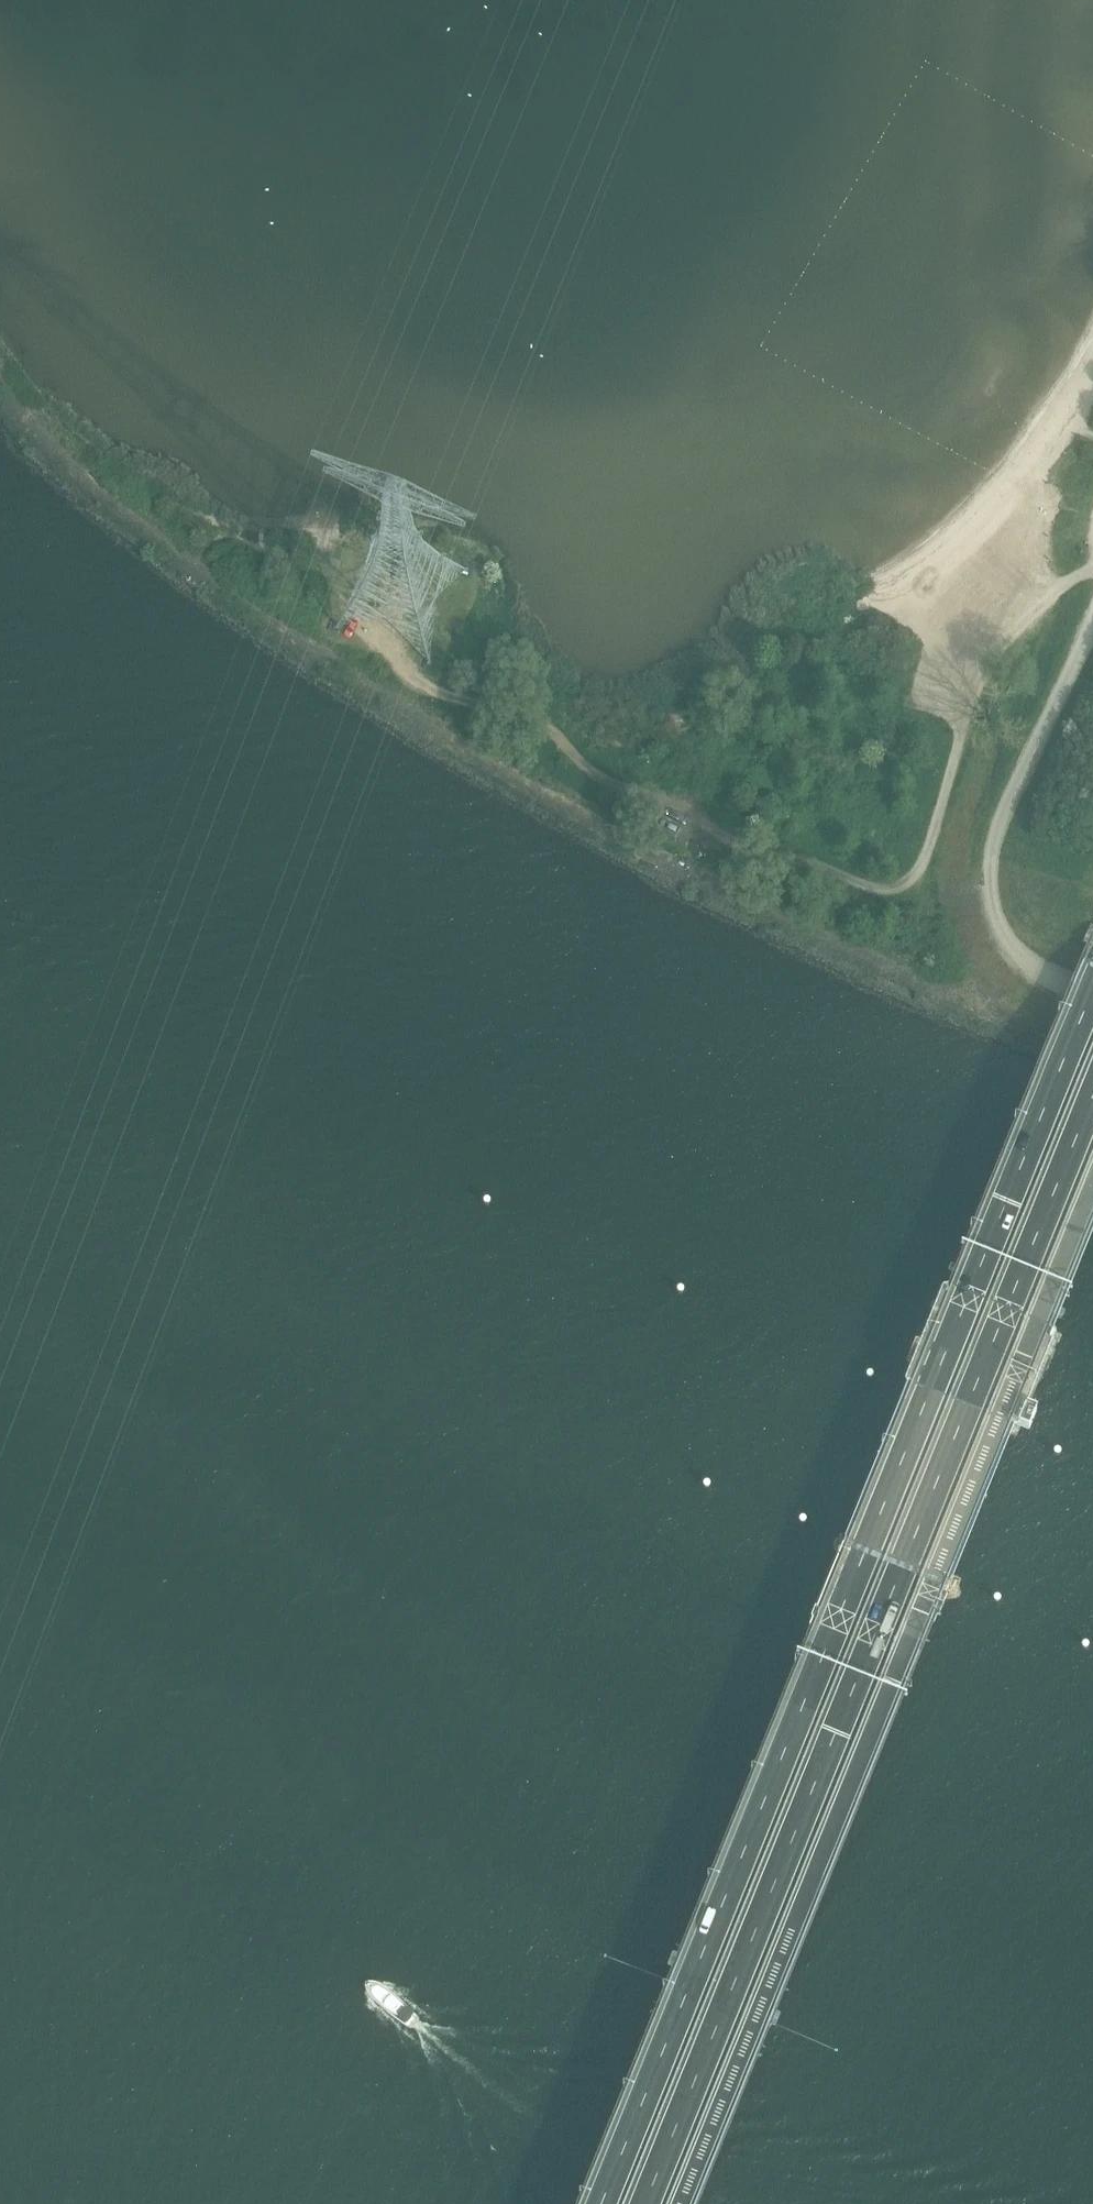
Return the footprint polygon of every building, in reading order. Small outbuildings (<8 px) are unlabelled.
[(1046,1413),(1028,1405),(1016,1434),(1034,1441),(1046,1413)]
